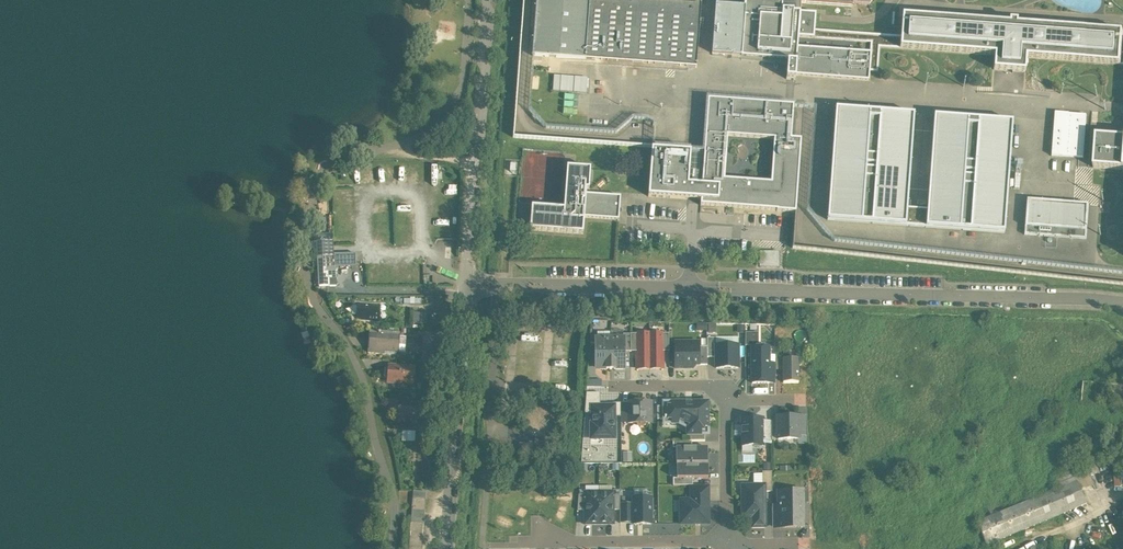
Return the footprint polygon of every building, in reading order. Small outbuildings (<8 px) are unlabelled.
[(585,60),(589,0),(537,0),(533,56),(585,60)] [(648,0),(589,0),(585,60),(696,68),(701,4),(648,0)] [(781,10),(782,2),(750,0),(745,0),(744,7),(781,10)] [(781,10),(800,11),(800,3),(800,0),(782,0),(781,10)] [(744,7),(716,5),(712,54),(741,56),(744,7)] [(781,10),(744,7),(741,56),(788,60),(788,63),(795,63),(797,48),(797,39),(800,11),(781,10)] [(817,13),(800,11),(797,39),(814,40),(817,13)] [(901,36),(900,49),(994,56),(1026,58),(1118,64),(1119,54),(1121,31),(1016,24),(1016,20),(1008,19),(1008,23),(902,16),(901,36)] [(879,47),(900,49),(901,36),(815,30),(815,39),(871,43),(869,71),(878,72),(879,47)] [(870,53),(797,48),(795,63),(795,76),(868,81),(870,53)] [(1026,58),(994,56),(993,71),(1025,73),(1026,58)] [(795,63),(788,63),(787,75),(795,76),(795,63)] [(553,91),(586,93),(587,79),(554,77),(553,91)] [(785,105),(708,100),(704,155),(726,157),(727,136),(774,140),(790,141),(790,140),(792,106),(785,105)] [(862,222),(871,110),(838,108),(829,220),(862,222)] [(880,111),(871,110),(862,222),(872,223),(880,111)] [(914,113),(880,111),(872,223),(906,225),(907,210),(914,113)] [(1051,156),(1086,157),(1088,114),(1053,112),(1051,156)] [(970,118),(936,116),(929,212),(928,227),(962,229),(970,118)] [(979,119),(970,118),(962,229),(972,230),(979,119)] [(1013,121),(979,119),(972,230),(1006,232),(1013,121)] [(1098,139),(1096,167),(1122,168),(1122,141),(1098,139)] [(726,157),(704,155),(702,179),(701,200),(700,205),(777,211),(795,213),(800,141),(790,140),(790,141),(774,140),(771,184),(724,180),(726,157)] [(690,153),(652,150),(648,196),(687,199),(688,178),(690,153)] [(590,170),(567,168),(564,209),(563,220),(584,221),(584,217),(585,195),(586,190),(589,190),(590,170)] [(702,179),(688,178),(687,199),(701,200),(702,179)] [(620,197),(585,195),(584,217),(618,220),(620,197)] [(1089,207),(1028,203),(1026,234),(1087,239),(1089,207)] [(563,220),(564,209),(532,207),(531,231),(583,234),(584,221),(563,220)] [(929,212),(907,210),(906,225),(928,227),(929,212)] [(762,251),(762,266),(781,266),(781,252),(762,251)] [(355,254),(334,255),(334,257),(334,267),(335,267),(335,268),(356,267),(355,254)] [(327,268),(327,258),(318,258),(319,287),(328,287),(328,279),(336,279),(335,268),(335,267),(334,267),(327,268)] [(381,305),(357,303),(356,319),(380,321),(381,305)] [(413,323),(427,323),(427,312),(413,312),(413,323)] [(368,350),(375,351),(376,334),(370,333),(368,350)] [(399,335),(381,334),(381,333),(379,333),(379,334),(376,334),(375,351),(398,353),(398,351),(399,338),(399,335)] [(758,347),(758,333),(745,334),(745,347),(758,347)] [(649,334),(637,335),(638,352),(637,352),(637,370),(650,369),(649,334)] [(662,352),(661,334),(649,334),(650,369),(662,369),(662,352)] [(435,336),(423,336),(422,361),(435,362),(435,336)] [(610,370),(610,339),(596,339),(596,357),(596,370),(610,370)] [(624,352),(624,339),(623,339),(610,339),(610,370),(624,370),(624,352)] [(716,347),(716,339),(707,339),(707,347),(707,358),(716,358),(716,347)] [(690,348),(690,343),(675,343),(675,369),(686,369),(687,368),(692,368),(694,366),(698,366),(698,347),(690,348)] [(707,358),(707,347),(698,347),(698,366),(707,366),(707,358)] [(738,369),(738,347),(733,347),(724,347),(716,347),(716,358),(716,369),(738,369)] [(763,349),(752,349),(752,384),(769,384),(769,365),(768,355),(763,355),(763,349)] [(798,359),(783,360),(783,384),(798,383),(798,359)] [(414,367),(388,366),(387,383),(412,384),(414,367)] [(602,392),(602,380),(587,379),(587,392),(602,392)] [(600,407),(600,393),(586,394),(585,407),(591,407),(600,407)] [(426,404),(402,402),(401,418),(424,420),(426,404)] [(651,424),(650,403),(627,404),(628,423),(628,424),(651,424)] [(704,403),(702,403),(664,403),(664,407),(664,420),(664,421),(664,424),(666,424),(678,424),(687,428),(687,429),(705,429),(708,429),(708,406),(707,406),(707,403),(704,403)] [(621,404),(613,404),(613,407),(614,406),(614,417),(621,417),(621,404)] [(614,417),(614,406),(613,407),(600,407),(591,407),(592,413),(592,424),(591,424),(591,439),(615,439),(614,417)] [(799,419),(799,417),(778,418),(778,440),(799,439),(799,419)] [(807,436),(806,418),(799,419),(799,436),(807,436)] [(762,422),(762,420),(743,420),(742,422),(742,446),(752,446),(752,442),(762,442),(762,422)] [(771,442),(771,422),(762,422),(762,442),(771,442)] [(705,441),(705,429),(687,429),(687,441),(691,441),(705,441)] [(403,431),(402,441),(416,441),(416,431),(403,431)] [(545,438),(535,437),(534,452),(544,452),(545,438)] [(692,448),(676,448),(676,449),(676,464),(677,464),(707,464),(707,463),(707,448),(705,448),(692,448)] [(707,463),(707,464),(677,464),(677,479),(692,479),(708,479),(708,463),(707,463)] [(504,469),(494,468),(494,476),(504,477),(504,469)] [(1074,471),(1053,480),(1058,490),(1078,481),(1074,471)] [(772,473),(762,473),(762,486),(763,486),(764,486),(764,492),(772,492),(772,473)] [(1058,490),(977,523),(986,545),(1087,503),(1078,481),(1058,490)] [(692,486),(691,486),(691,500),(708,500),(708,486),(692,486)] [(764,486),(763,486),(762,486),(742,487),(742,517),(753,517),(753,527),(764,527),(764,492),(764,486)] [(802,492),(778,492),(778,507),(779,507),(779,511),(781,511),(781,514),(781,527),(787,527),(787,528),(797,528),(797,527),(803,527),(803,516),(802,516),(802,492)] [(599,525),(599,493),(585,493),(584,493),(584,511),(585,525),(599,525)] [(613,511),(613,493),(612,493),(599,493),(599,525),(613,525),(613,511)] [(633,496),(633,499),(633,505),(633,523),(633,525),(651,525),(651,504),(651,496),(633,496)] [(691,500),(684,500),(684,512),(680,512),(680,524),(708,524),(708,500),(691,500)] [(633,523),(633,505),(620,505),(620,511),(620,523),(633,523)] [(781,514),(772,514),(772,527),(781,527),(781,514)]
